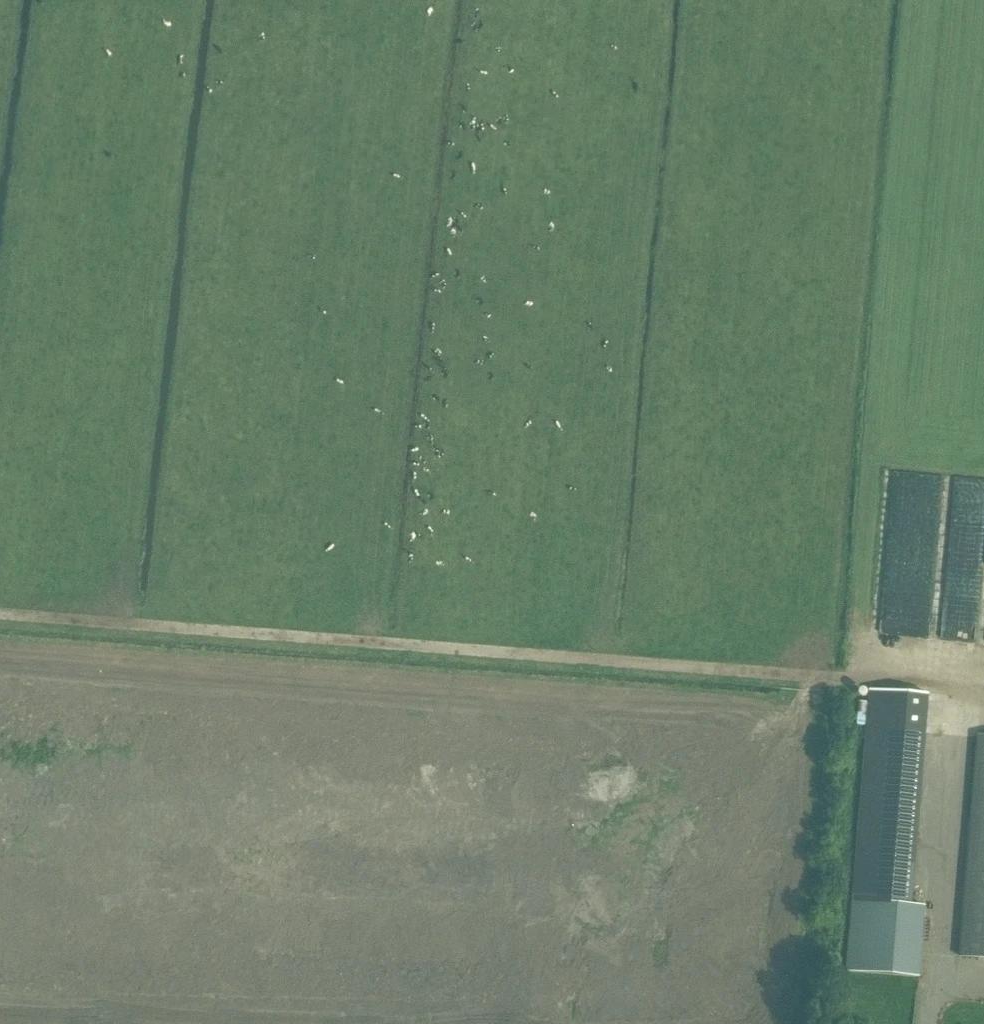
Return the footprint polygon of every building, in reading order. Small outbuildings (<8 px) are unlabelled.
[(911,908),(911,907),(924,732),(866,728),(852,904),(911,908)] [(977,737),(959,957),(983,959),(983,737),(977,737)] [(852,904),(846,971),(918,977),(924,908),(911,907),(911,908),(852,904)]
